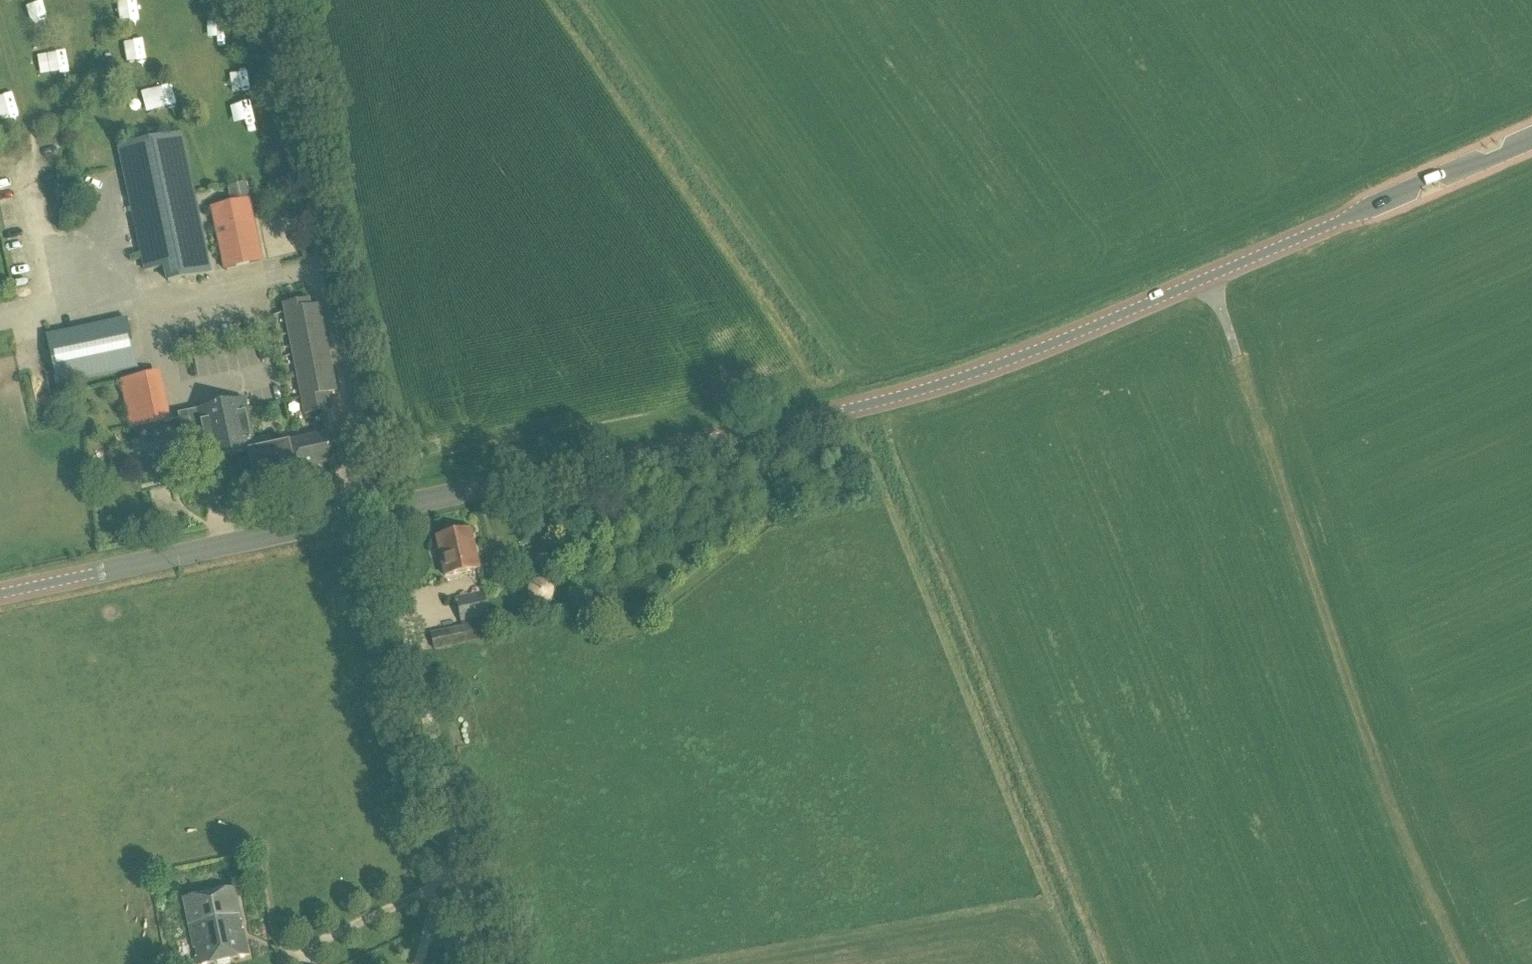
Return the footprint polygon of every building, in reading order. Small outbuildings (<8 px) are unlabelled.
[(131,41),(133,68),(156,66),(154,39),(131,41)] [(49,56),(53,81),(75,77),(71,53),(49,56)] [(157,93),(162,114),(181,110),(176,88),(157,93)] [(208,273),(177,135),(115,149),(144,273),(163,268),(166,283),(208,273)] [(222,270),(260,261),(242,183),(229,186),(233,203),(208,209),(222,270)] [(29,211),(9,215),(11,225),(31,221),(29,211)] [(273,235),(277,257),(289,255),(288,247),(295,246),(293,232),(273,235)] [(290,334),(322,328),(318,307),(286,313),(290,334)] [(57,388),(137,370),(126,322),(46,340),(57,388)] [(290,334),(294,355),(326,349),(322,328),(290,334)] [(294,355),(298,377),(331,370),(326,349),(294,355)] [(298,377),(302,398),(335,392),(331,370),(298,377)] [(131,427),(163,419),(153,375),(121,383),(131,427)] [(254,441),(245,401),(197,412),(197,415),(180,419),(187,449),(201,458),(207,457),(208,463),(249,454),(258,491),(297,482),(294,470),(334,461),(328,435),(272,447),(270,438),(254,441)] [(446,576),(479,569),(471,530),(438,537),(446,576)] [(538,568),(549,566),(547,556),(536,558),(538,568)] [(543,583),(539,600),(556,603),(560,587),(543,583)] [(434,649),(493,637),(484,594),(457,599),(463,628),(431,634),(434,649)] [(241,915),(235,888),(184,898),(189,926),(190,925),(198,963),(205,963),(249,955),(241,915)] [(398,922),(419,912),(416,904),(394,914),(398,922)]
